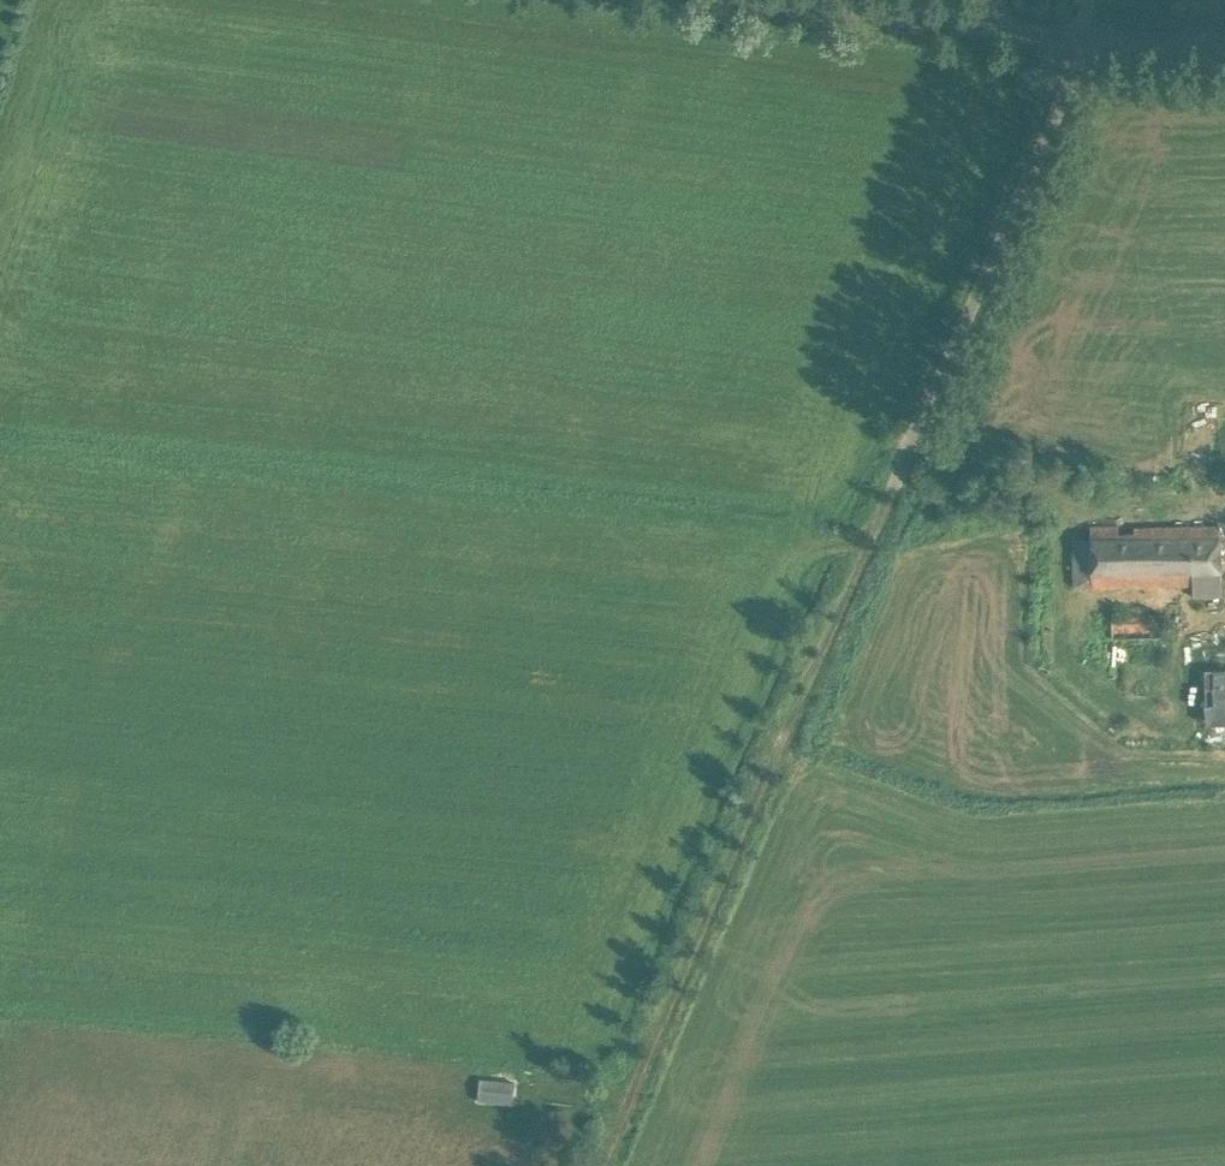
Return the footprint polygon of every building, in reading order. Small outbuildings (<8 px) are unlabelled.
[(1073,538),(1074,586),(1192,583),(1193,595),(1221,594),(1221,595),(1222,595),(1220,525),(1219,525),(1219,526),(1134,528),(1134,533),(1118,533),(1118,526),(1090,526),(1091,538),(1073,538)] [(1113,615),(1114,634),(1158,632),(1157,613),(1113,615)] [(1206,722),(1224,722),(1224,666),(1204,667),(1206,722)] [(481,1078),(479,1099),(512,1102),(514,1081),(481,1078)]
